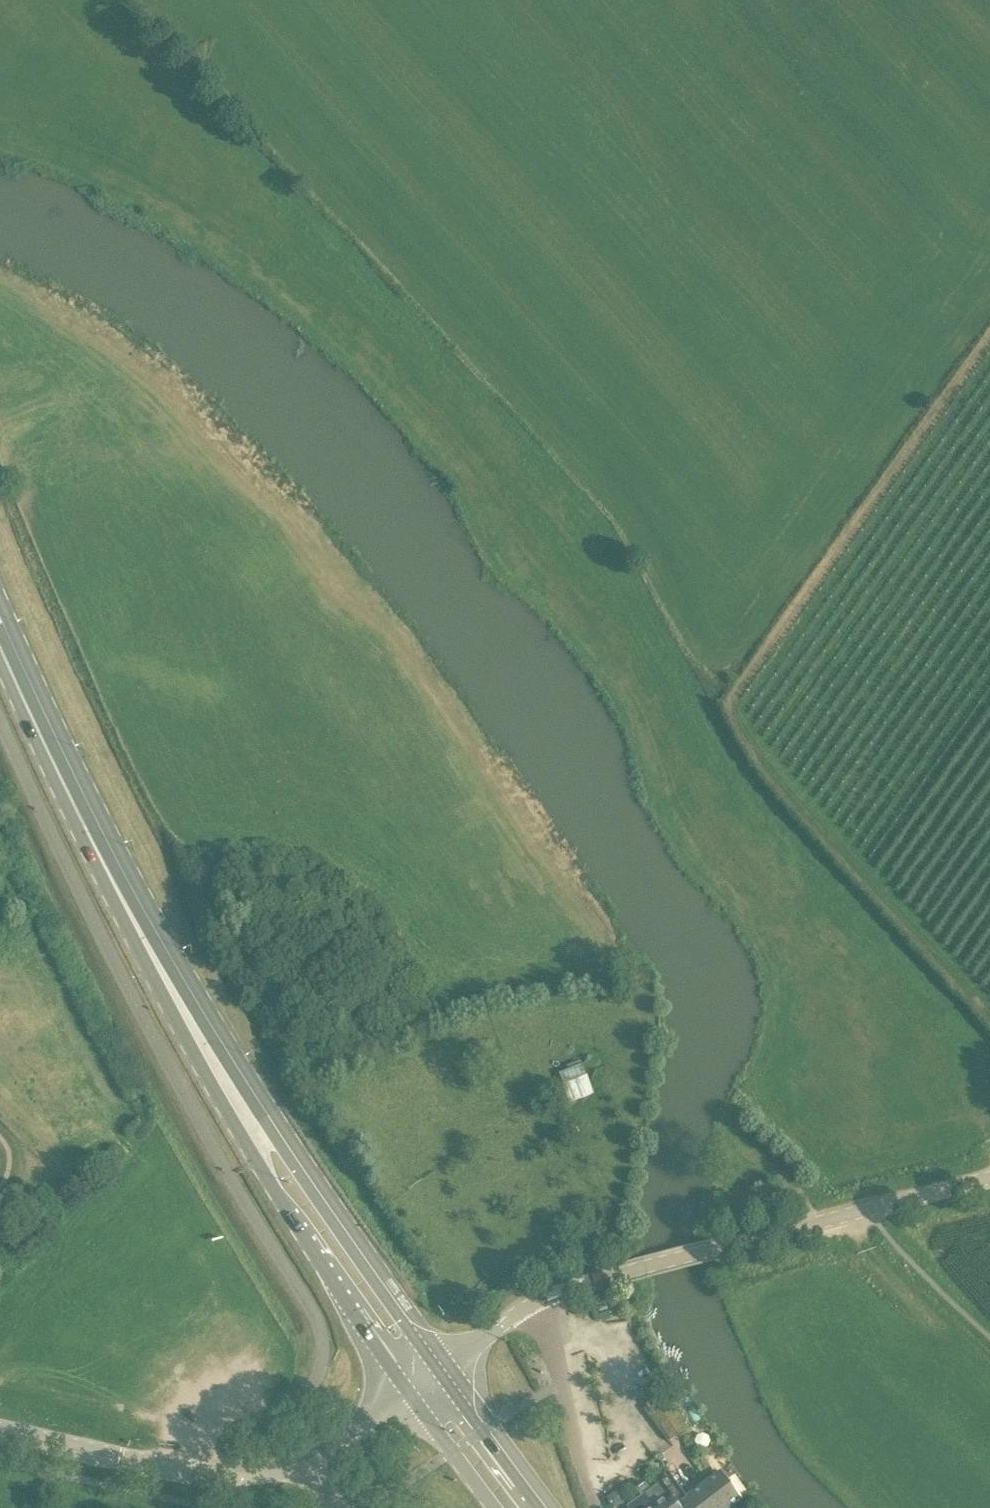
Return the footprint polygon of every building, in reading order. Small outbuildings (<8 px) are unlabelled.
[(589,1075),(564,1083),(569,1101),(594,1093),(589,1075)] [(642,1497),(628,1507),(629,1507),(734,1507),(742,1502),(721,1472),(686,1497),(671,1476),(652,1490),(647,1483),(637,1490),(642,1497)]
